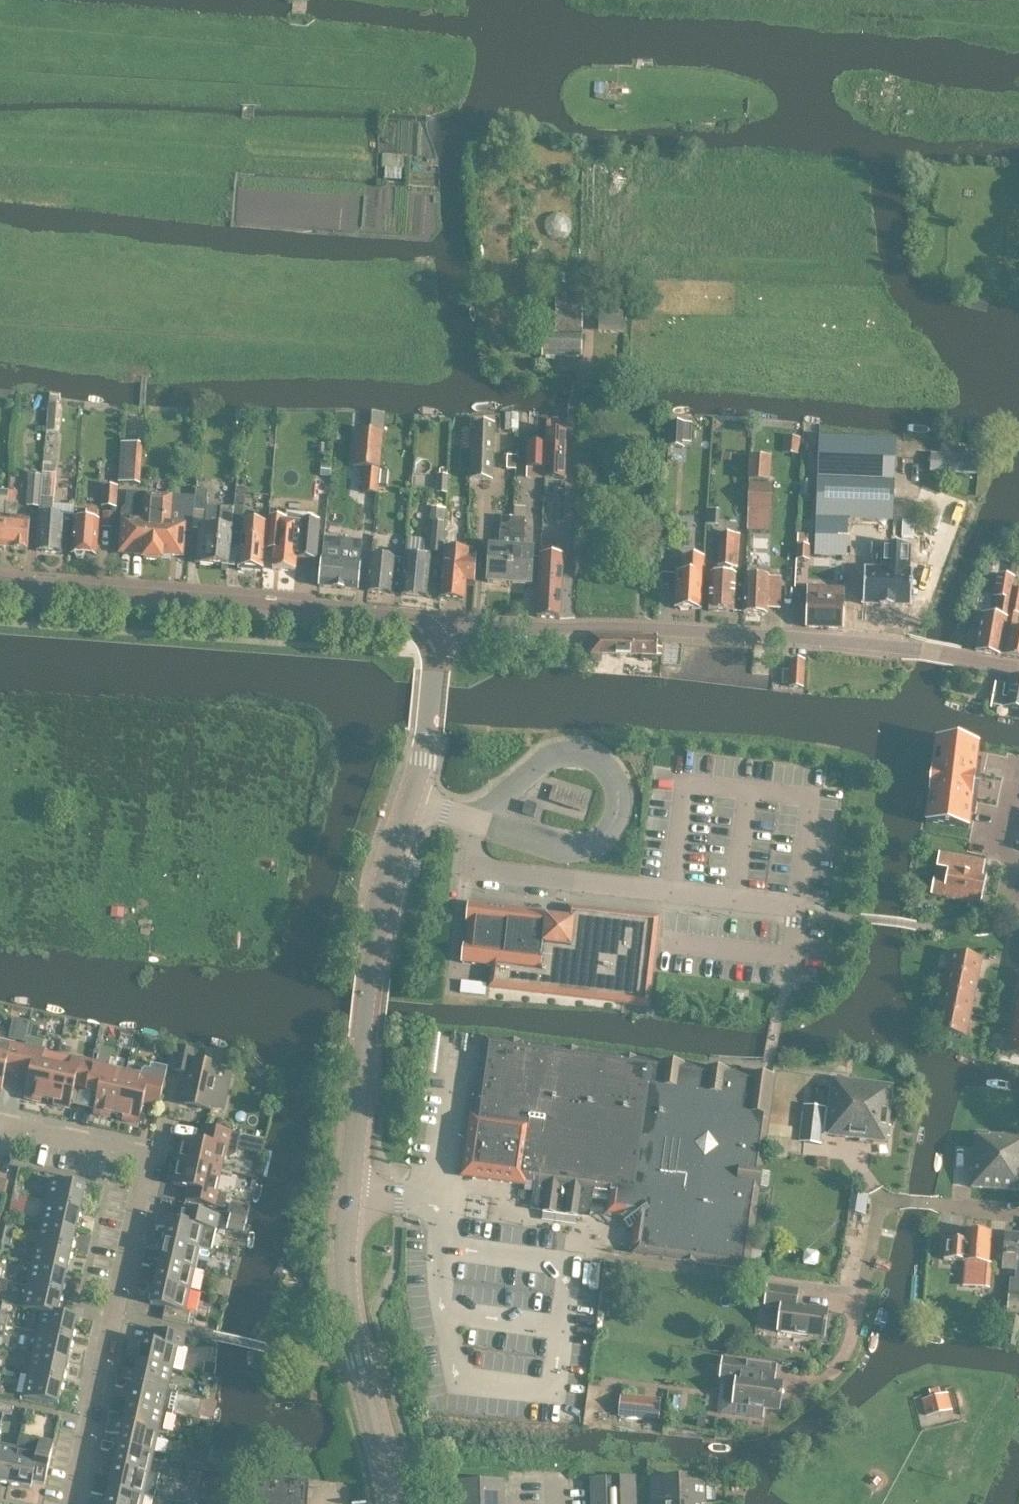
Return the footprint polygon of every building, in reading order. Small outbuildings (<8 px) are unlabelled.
[(615,100),(617,83),(594,81),(592,98),(615,100)] [(580,161),(579,262),(604,262),(605,161),(580,161)] [(582,355),(583,307),(584,273),(556,272),(557,306),(556,333),(543,333),(542,355),(582,355)] [(59,403),(49,402),(48,402),(46,431),(57,431),(59,403)] [(383,432),(385,412),(372,411),(370,431),(383,432)] [(691,422),(669,421),(668,446),(682,447),(682,442),(690,442),(691,422)] [(471,422),(469,478),(492,478),(493,423),(471,422)] [(380,469),(383,432),(370,431),(355,429),(352,466),(364,468),(379,469),(380,469)] [(543,444),(542,469),(542,478),(564,479),(566,431),(544,430),(543,444)] [(783,451),(799,453),(800,437),(784,435),(783,451)] [(847,521),(891,522),(893,438),(818,436),(814,555),(846,556),(847,521)] [(143,443),(121,442),(118,481),(140,483),(143,443)] [(543,444),(526,443),(525,468),(542,469),(543,444)] [(514,494),(516,454),(498,453),(496,493),(514,494)] [(747,480),(748,480),(769,481),(771,457),(749,456),(747,480)] [(65,516),(52,515),(54,497),(56,473),(55,473),(56,465),(44,464),(37,550),(62,552),(65,516)] [(379,469),(364,468),(362,492),(377,493),(379,469)] [(26,505),(39,506),(41,474),(29,473),(26,505)] [(769,482),(769,481),(748,480),(746,529),(770,529),(773,483),(769,482)] [(101,505),(116,507),(118,485),(102,484),(101,505)] [(3,548),(6,502),(8,502),(8,490),(0,489),(0,548),(3,548)] [(233,508),(207,506),(208,490),(195,490),(194,509),(207,511),(204,541),(201,541),(198,562),(227,565),(227,563),(233,508)] [(176,496),(176,497),(128,494),(127,507),(123,510),(122,520),(121,520),(119,552),(144,554),(144,558),(162,559),(162,553),(182,555),(184,531),(192,531),(194,497),(176,496)] [(17,502),(8,502),(6,502),(3,548),(28,550),(30,519),(16,518),(17,502)] [(233,508),(229,545),(240,546),(239,564),(239,566),(241,566),(241,568),(263,570),(265,549),(267,522),(243,521),(241,506),(233,505),(233,508)] [(97,521),(98,510),(86,509),(85,520),(74,519),(71,553),(96,555),(99,521),(97,521)] [(113,527),(114,512),(103,511),(102,526),(113,527)] [(268,516),(266,549),(273,550),(272,569),(295,571),(296,559),(316,560),(319,521),(315,520),(300,519),(299,522),(286,521),(286,518),(285,518),(268,516)] [(487,579),(509,581),(513,517),(501,516),(499,544),(489,543),(487,579)] [(525,518),(513,517),(509,581),(531,582),(533,546),(523,546),(525,518)] [(407,538),(406,552),(405,552),(405,556),(401,593),(427,596),(431,555),(431,552),(442,552),(444,523),(431,522),(429,540),(407,538)] [(720,532),(718,565),(737,566),(739,533),(720,532)] [(357,588),(360,561),(361,541),(330,538),(330,537),(324,536),(319,585),(357,588)] [(444,556),(441,598),(463,600),(465,582),(475,582),(477,545),(464,544),(464,549),(445,548),(444,556)] [(866,567),(864,603),(882,604),(882,605),(895,605),(895,604),(912,605),(914,569),(911,569),(912,545),(884,544),(883,568),(866,567)] [(808,546),(797,546),(797,559),(808,560),(808,546)] [(386,550),(385,555),(371,553),(367,590),(401,593),(405,556),(399,556),(400,552),(386,550)] [(771,569),(787,569),(787,553),(771,552),(771,569)] [(541,553),(537,617),(559,618),(564,554),(541,553)] [(703,558),(683,557),(682,572),(677,571),(675,605),(678,605),(680,609),(687,609),(690,606),(701,607),(703,558)] [(736,575),(736,574),(710,573),(708,610),(742,612),(744,576),(736,575)] [(769,576),(745,575),(744,576),(742,612),(743,612),(767,613),(767,608),(779,608),(781,577),(769,577),(769,576)] [(976,650),(1001,655),(1008,618),(1016,578),(997,575),(993,598),(998,599),(995,616),(983,613),(976,650)] [(807,587),(805,626),(841,628),(843,588),(807,587)] [(1017,628),(1018,614),(1018,589),(1014,588),(1007,626),(1008,627),(1003,655),(1018,658),(1018,629),(1017,628)] [(591,634),(590,654),(657,656),(660,655),(660,648),(657,647),(657,636),(591,634)] [(789,686),(803,688),(804,660),(790,659),(789,686)] [(1011,674),(1007,697),(1003,696),(1005,684),(995,682),(991,705),(1004,707),(1004,706),(1018,709),(1018,676),(1011,674)] [(968,827),(970,813),(976,758),(978,747),(978,744),(953,741),(935,739),(928,801),(925,822),(936,824),(968,827)] [(537,805),(526,801),(522,813),(534,816),(537,805)] [(932,893),(980,902),(981,902),(986,874),(953,868),(950,881),(934,878),(932,893)] [(918,906),(920,893),(909,891),(907,904),(918,906)] [(546,911),(469,902),(466,923),(468,923),(466,942),(464,942),(462,962),(492,966),(490,986),(647,1005),(658,917),(568,907),(567,919),(546,916),(546,911)] [(947,971),(978,978),(982,958),(951,952),(947,971)] [(978,978),(947,971),(943,990),(974,997),(978,978)] [(461,981),(460,992),(485,995),(486,984),(461,981)] [(974,997),(943,990),(939,1009),(970,1016),(974,997)] [(970,1016),(939,1009),(934,1029),(966,1036),(970,1016)] [(1012,1032),(1008,1051),(1018,1054),(1018,1033),(1012,1032)] [(775,1077),(772,1077),(484,1037),(473,1114),(470,1114),(463,1163),(474,1178),(512,1183),(525,1185),(525,1181),(536,1182),(533,1204),(538,1211),(582,1217),(589,1211),(592,1190),(640,1197),(640,1201),(651,1214),(643,1220),(637,1226),(634,1242),(633,1254),(749,1270),(775,1077)] [(1,1093),(6,1068),(18,1071),(24,1045),(2,1041),(0,1040),(0,1093),(1,1093)] [(24,1045),(18,1071),(30,1074),(24,1098),(41,1102),(42,1098),(48,1099),(56,1064),(58,1054),(44,1051),(44,1050),(24,1045)] [(180,1103),(211,1109),(221,1066),(193,1060),(195,1051),(178,1048),(173,1069),(187,1072),(180,1103)] [(56,1064),(48,1099),(54,1100),(53,1104),(70,1108),(75,1084),(87,1086),(93,1061),(71,1056),(71,1057),(58,1054),(56,1064)] [(111,1113),(117,1114),(127,1070),(105,1065),(105,1063),(93,1061),(87,1086),(99,1089),(93,1113),(110,1117),(111,1113)] [(127,1070),(117,1114),(123,1116),(122,1120),(139,1123),(143,1103),(159,1107),(168,1066),(151,1063),(150,1068),(145,1067),(142,1070),(141,1073),(127,1070)] [(825,1135),(886,1142),(887,1137),(889,1137),(890,1126),(888,1126),(893,1085),(832,1078),(825,1135)] [(803,1104),(799,1141),(820,1143),(824,1107),(803,1104)] [(183,1137),(178,1161),(221,1170),(224,1156),(230,1158),(236,1154),(241,1134),(202,1126),(199,1141),(183,1137)] [(974,1147),(971,1187),(1018,1190),(1018,1138),(988,1136),(988,1138),(974,1137),(974,1147)] [(216,1193),(221,1170),(178,1161),(173,1184),(188,1188),(186,1199),(224,1208),(227,1195),(216,1193)] [(46,1201),(81,1208),(86,1187),(51,1179),(46,1201)] [(13,1193),(22,1195),(24,1187),(15,1185),(13,1193)] [(22,1195),(13,1193),(11,1202),(20,1204),(22,1195)] [(81,1208),(46,1201),(41,1222),(76,1230),(81,1208)] [(160,1215),(157,1226),(167,1229),(164,1239),(199,1247),(212,1250),(217,1229),(210,1227),(212,1215),(179,1207),(176,1219),(169,1218),(160,1215)] [(76,1230),(41,1222),(37,1243),(72,1251),(76,1230)] [(4,1236),(12,1238),(14,1229),(6,1227),(4,1236)] [(945,1238),(944,1259),(963,1261),(962,1262),(977,1263),(975,1287),(989,1288),(991,1264),(988,1263),(990,1232),(965,1230),(964,1240),(945,1238)] [(1015,1270),(1015,1279),(1010,1279),(1007,1313),(1018,1314),(1018,1234),(1005,1233),(1003,1259),(1002,1269),(1015,1270)] [(12,1238),(4,1236),(2,1245),(10,1246),(12,1238)] [(199,1247),(164,1239),(160,1261),(195,1269),(199,1247)] [(72,1251),(37,1243),(32,1264),(67,1272),(72,1251)] [(144,1257),(155,1259),(156,1255),(153,1251),(146,1249),(144,1257)] [(155,1259),(144,1257),(142,1265),(150,1266),(153,1264),(155,1259)] [(195,1269),(160,1261),(155,1282),(190,1290),(195,1269)] [(67,1272),(32,1264),(27,1285),(62,1293),(67,1272)] [(163,1319),(188,1324),(191,1312),(185,1311),(190,1290),(155,1282),(150,1303),(165,1307),(163,1319)] [(62,1293),(27,1285),(22,1307),(42,1311),(58,1314),(58,1313),(62,1293)] [(824,1338),(828,1310),(796,1306),(799,1290),(767,1286),(764,1306),(780,1308),(777,1332),(824,1338)] [(37,1332),(72,1339),(77,1318),(58,1313),(58,1314),(42,1311),(37,1332)] [(7,1325),(9,1316),(0,1314),(0,1323),(7,1325)] [(185,1336),(152,1329),(149,1340),(142,1339),(137,1361),(172,1369),(182,1371),(187,1349),(183,1348),(185,1336)] [(72,1339),(37,1332),(33,1353),(68,1361),(72,1339)] [(68,1361),(33,1353),(28,1374),(63,1382),(68,1361)] [(722,1358),(719,1378),(724,1379),(735,1380),(732,1404),(764,1408),(779,1410),(783,1382),(775,1381),(767,1380),(769,1364),(722,1358)] [(168,1390),(172,1369),(137,1361),(135,1371),(119,1368),(117,1378),(127,1381),(133,1382),(168,1390)] [(63,1382),(28,1374),(23,1396),(58,1403),(63,1382)] [(126,1385),(127,1381),(117,1378),(115,1386),(123,1388),(126,1385)] [(133,1382),(128,1403),(173,1413),(177,1392),(168,1390),(133,1382)] [(923,1400),(927,1416),(952,1410),(948,1394),(923,1400)] [(620,1395),(618,1415),(658,1419),(660,1398),(620,1395)] [(128,1403),(123,1424),(158,1432),(168,1434),(173,1413),(128,1403)] [(5,1404),(3,1413),(12,1415),(14,1406),(5,1404)] [(109,1413),(108,1420),(118,1423),(119,1418),(117,1414),(109,1413)] [(108,1420),(105,1432),(121,1435),(119,1445),(154,1453),(158,1432),(123,1424),(118,1423),(108,1420)] [(31,1488),(33,1481),(44,1483),(53,1442),(40,1439),(40,1441),(19,1436),(17,1448),(9,1483),(31,1488)] [(113,1444),(103,1441),(101,1449),(109,1451),(112,1448),(113,1444)] [(0,1444),(0,1481),(9,1483),(17,1448),(0,1444)] [(149,1474),(152,1459),(154,1453),(119,1445),(114,1466),(149,1474)] [(154,1453),(152,1459),(164,1461),(165,1456),(154,1453)] [(159,1476),(149,1474),(114,1466),(109,1487),(144,1495),(154,1497),(159,1476)] [(103,1478),(95,1476),(94,1484),(104,1486),(105,1481),(103,1478)] [(309,1479),(254,1476),(253,1503),(308,1503),(309,1479)] [(634,1478),(592,1479),(593,1503),(635,1503),(634,1478)] [(685,1478),(651,1479),(652,1503),(700,1503),(705,1503),(705,1482),(685,1483),(685,1478)] [(504,1480),(456,1482),(456,1503),(505,1503),(504,1480)] [(103,1490),(104,1486),(94,1484),(92,1491),(99,1493),(103,1490)] [(105,1503),(142,1503),(144,1495),(109,1487),(105,1503)]
